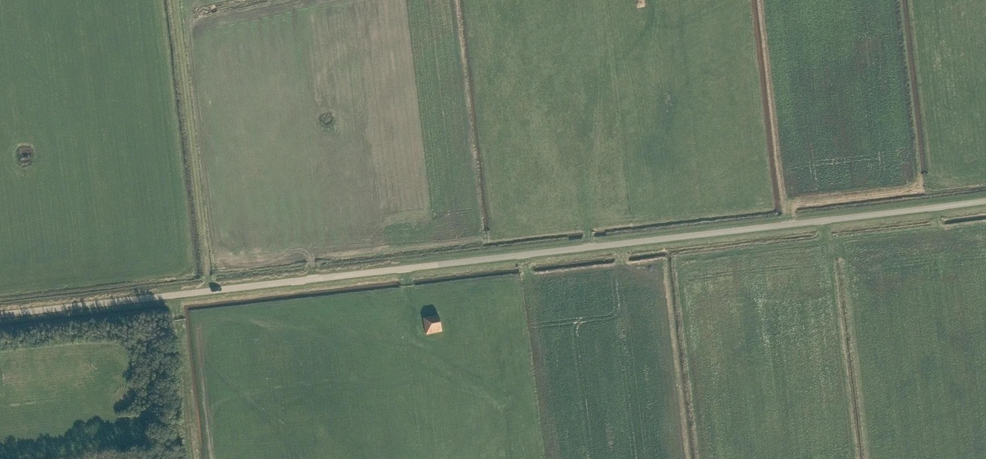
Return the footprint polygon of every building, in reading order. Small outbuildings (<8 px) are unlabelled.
[(439,316),(423,319),(426,335),(442,331),(439,316)]
